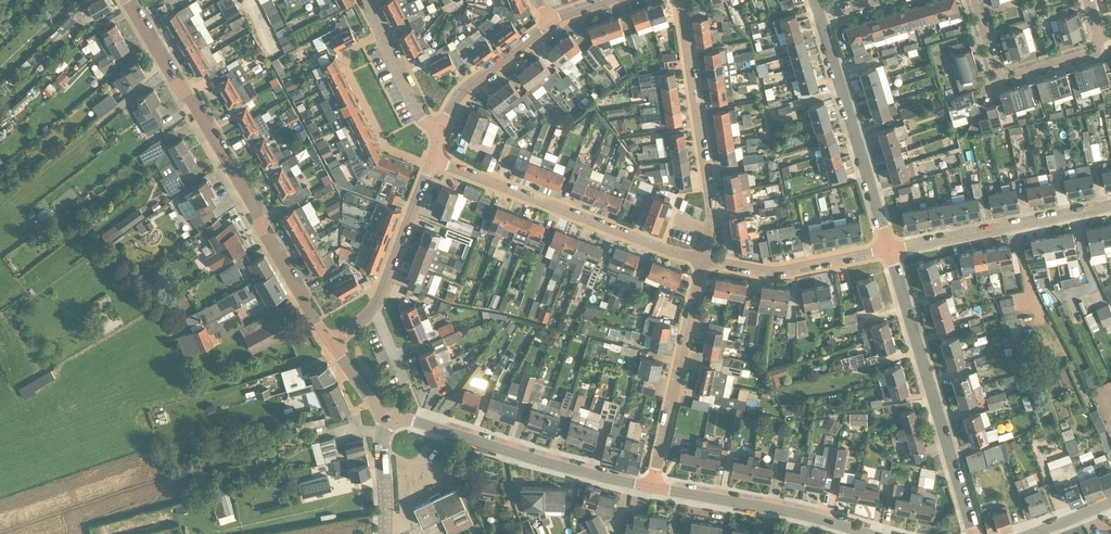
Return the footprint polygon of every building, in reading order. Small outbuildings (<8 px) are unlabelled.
[(47,8),(52,14),(64,4),(61,1),(62,0),(56,0),(47,8)] [(106,0),(98,0),(89,5),(88,5),(83,8),(81,4),(68,11),(72,16),(62,24),(63,25),(59,29),(51,36),(55,41),(63,33),(76,21),(76,20),(80,18),(84,24),(111,8),(106,0)] [(235,2),(234,0),(219,0),(217,1),(222,9),(235,2)] [(275,6),(272,0),(271,0),(262,4),(266,11),(275,6)] [(285,0),(278,4),(280,8),(296,0),(285,0)] [(326,3),(328,8),(319,13),(321,18),(355,1),(354,0),(333,0),(326,3)] [(403,6),(408,3),(407,0),(388,0),(381,4),(386,14),(403,6)] [(386,14),(391,23),(394,22),(395,22),(407,15),(410,21),(425,14),(421,8),(424,6),(421,0),(416,0),(415,0),(414,0),(408,3),(403,6),(386,14)] [(507,14),(528,5),(526,0),(513,0),(504,4),(502,3),(502,4),(501,5),(503,10),(498,13),(505,15),(507,14)] [(795,6),(793,0),(785,0),(779,2),(782,10),(795,6)] [(948,19),(942,0),(939,0),(931,2),(937,21),(947,18),(947,19),(948,19)] [(948,19),(948,18),(962,14),(963,14),(960,4),(957,5),(956,0),(942,0),(948,19)] [(647,7),(652,22),(666,17),(663,7),(666,7),(664,1),(647,7)] [(227,15),(238,8),(235,2),(223,9),(227,15)] [(926,24),(937,21),(931,2),(920,5),(926,24)] [(163,19),(171,15),(164,3),(160,5),(157,7),(163,19)] [(188,18),(191,17),(195,14),(189,4),(171,15),(163,19),(169,29),(188,18)] [(507,14),(509,18),(515,16),(516,19),(531,12),(528,5),(507,14)] [(915,27),(926,24),(920,5),(910,8),(915,27)] [(269,17),(278,12),(275,6),(266,11),(269,17)] [(1037,17),(1034,6),(1022,10),(1025,21),(1037,17)] [(636,27),(652,22),(647,7),(629,13),(631,20),(634,19),(636,27)] [(349,17),(355,14),(352,8),(346,11),(349,17)] [(905,30),(915,27),(910,8),(899,12),(905,30)] [(1060,31),(1081,25),(1078,12),(1067,16),(1065,9),(1049,14),(1051,21),(1056,19),(1060,31)] [(272,24),(282,19),(278,12),(269,17),(272,24)] [(466,24),(472,20),(471,19),(465,12),(461,14),(466,24)] [(722,28),(731,27),(730,20),(722,21),(724,16),(714,12),(712,19),(721,21),(722,28)] [(894,34),(905,30),(899,12),(888,15),(894,34)] [(509,18),(507,14),(505,15),(498,13),(502,18),(495,22),(498,24),(511,41),(521,33),(509,18)] [(462,24),(466,24),(461,14),(457,16),(458,20),(462,24)] [(776,32),(799,26),(795,14),(772,20),(776,32)] [(337,27),(347,46),(357,41),(344,15),(338,18),(340,21),(335,24),(337,27)] [(883,37),(894,34),(888,15),(878,18),(883,37)] [(233,29),(245,22),(242,16),(229,23),(233,29)] [(420,37),(421,36),(419,32),(425,28),(423,23),(425,22),(422,16),(410,22),(413,28),(397,36),(402,46),(420,37)] [(603,21),(608,36),(624,31),(620,22),(623,21),(621,16),(618,16),(603,21)] [(196,27),(197,26),(197,25),(196,26),(191,17),(188,18),(169,29),(175,39),(196,27)] [(694,32),(710,30),(708,17),(692,19),(694,32)] [(873,40),(883,37),(878,18),(867,21),(873,40)] [(282,19),(272,24),(275,29),(284,25),(282,19)] [(611,45),(608,36),(603,21),(586,27),(589,34),(591,34),(594,41),(588,47),(602,64),(607,60),(598,44),(597,40),(600,39),(603,48),(611,45)] [(863,43),(873,40),(867,21),(858,24),(863,43)] [(1004,48),(1026,41),(1023,29),(1027,28),(1025,21),(1010,26),(1012,32),(1001,35),(1004,48)] [(503,47),(511,41),(498,24),(495,22),(488,28),(503,47)] [(753,34),(760,32),(758,22),(750,24),(753,34)] [(104,47),(122,36),(115,24),(108,28),(107,27),(87,38),(90,44),(98,39),(103,48),(104,47)] [(866,53),(863,43),(858,24),(845,27),(842,29),(841,32),(841,35),(842,37),(845,39),(849,39),(850,41),(851,46),(854,56),(853,57),(855,64),(868,60),(866,53)] [(1081,25),(1060,31),(1063,42),(1058,43),(1060,50),(1076,45),(1074,39),(1084,36),(1081,25)] [(180,48),(203,35),(197,26),(196,27),(175,39),(180,48)] [(786,42),(802,38),(799,26),(776,32),(776,33),(783,31),(786,42)] [(279,38),(289,33),(286,27),(276,32),(279,38)] [(337,51),(347,46),(337,27),(321,36),(323,41),(330,38),(332,43),(326,46),(329,52),(336,55),(337,51)] [(473,41),(487,59),(496,52),(478,29),(470,35),(473,41)] [(710,30),(694,32),(696,45),(712,43),(710,30)] [(639,54),(643,52),(641,46),(643,45),(638,31),(631,33),(639,54)] [(559,42),(570,56),(580,48),(569,33),(559,42)] [(631,52),(637,50),(631,33),(625,35),(631,52)] [(282,44),(292,39),(289,34),(279,39),(282,44)] [(186,57),(207,44),(208,44),(203,35),(180,48),(186,57)] [(476,68),(487,59),(473,41),(470,35),(456,46),(457,47),(455,48),(460,58),(460,60),(462,63),(464,62),(468,67),(473,63),(476,68)] [(104,47),(103,48),(107,55),(99,60),(101,67),(93,71),(98,79),(104,75),(106,77),(118,69),(113,59),(123,54),(122,52),(129,48),(122,36),(104,47)] [(429,46),(429,45),(429,44),(427,40),(426,41),(424,36),(422,37),(421,36),(420,37),(402,46),(407,56),(424,48),(426,47),(429,46)] [(790,55),(806,50),(802,38),(786,42),(790,55)] [(253,39),(244,40),(246,48),(254,46),(253,39)] [(286,52),(298,46),(295,41),(283,46),(286,52)] [(1026,41),(1004,48),(1008,59),(1018,55),(1020,62),(1036,57),(1034,50),(1029,52),(1026,41)] [(576,64),(570,56),(559,42),(547,50),(558,65),(563,61),(569,69),(576,64)] [(959,90),(976,85),(973,76),(979,75),(971,49),(966,51),(963,42),(950,46),(953,55),(949,56),(951,63),(953,62),(956,74),(954,74),(959,90)] [(460,58),(455,48),(451,50),(447,43),(437,48),(436,52),(445,71),(457,66),(462,63),(460,60),(460,58)] [(932,52),(940,49),(938,43),(930,46),(932,52)] [(191,66),(213,54),(207,44),(186,57),(191,66)] [(436,52),(437,48),(430,45),(429,45),(429,46),(426,47),(424,48),(425,51),(418,55),(424,68),(430,65),(435,77),(445,71),(436,52)] [(263,54),(258,46),(251,52),(256,59),(263,54)] [(604,68),(602,64),(588,47),(581,52),(595,69),(596,68),(599,72),(604,68)] [(722,63),(728,62),(726,49),(704,53),(706,65),(722,63)] [(793,67),(810,62),(806,50),(790,55),(784,56),(788,69),(793,67)] [(34,67),(42,60),(35,52),(27,60),(27,59),(17,68),(23,74),(32,65),(34,67)] [(335,59),(336,55),(329,52),(328,56),(326,52),(317,57),(321,65),(319,66),(324,76),(339,68),(335,59)] [(734,62),(754,58),(753,52),(733,55),(734,62)] [(209,76),(227,66),(223,59),(218,62),(213,54),(191,66),(197,76),(206,70),(209,76)] [(887,65),(898,61),(896,55),(885,58),(887,65)] [(289,56),(283,59),(288,68),(293,65),(289,56)] [(572,90),(562,78),(556,69),(551,73),(539,57),(529,65),(539,79),(543,83),(543,84),(547,89),(554,83),(561,91),(563,89),(567,94),(572,90)] [(279,75),(285,72),(278,58),(271,61),(279,75)] [(708,78),(730,75),(729,69),(755,65),(754,58),(734,62),(728,62),(722,63),(706,65),(708,78)] [(123,90),(132,85),(131,82),(144,74),(137,62),(129,67),(130,70),(116,79),(123,90)] [(767,69),(765,62),(756,65),(758,72),(767,69)] [(797,79),(813,74),(810,62),(793,67),(797,79)] [(1106,72),(1103,62),(1092,65),(1097,84),(1099,84),(1101,89),(1110,86),(1110,89),(1110,71),(1106,72)] [(236,87),(243,83),(250,79),(241,63),(229,70),(227,66),(209,76),(216,87),(217,86),(223,95),(236,87)] [(926,73),(932,71),(930,64),(923,66),(926,73)] [(542,84),(543,84),(543,83),(539,79),(529,65),(517,73),(536,98),(532,101),(538,108),(543,105),(538,98),(548,91),(542,84)] [(1088,87),(1097,84),(1092,65),(1082,68),(1088,87)] [(864,84),(880,79),(876,66),(860,71),(864,84)] [(323,89),(345,78),(339,68),(324,76),(316,80),(321,90),(323,89)] [(1080,94),(1079,90),(1088,87),(1082,68),(1074,71),(1077,81),(1071,83),(1074,96),(1080,94)] [(61,84),(70,77),(64,71),(56,78),(61,84)] [(641,90),(676,84),(674,71),(651,75),(653,82),(640,84),(641,90)] [(756,80),(754,72),(748,73),(750,82),(756,80)] [(1054,76),(1060,96),(1071,92),(1065,73),(1054,76)] [(562,78),(572,90),(573,92),(577,88),(567,74),(562,78)] [(813,74),(797,79),(801,92),(817,87),(813,74)] [(710,91),(732,87),(730,75),(708,78),(710,91)] [(1050,99),(1060,96),(1054,76),(1045,79),(1050,99)] [(294,78),(285,82),(289,90),(298,86),(294,78)] [(327,98),(349,87),(345,78),(323,89),(321,90),(326,99),(327,98)] [(61,85),(56,79),(51,83),(43,89),(49,96),(61,85)] [(867,96),(883,91),(880,79),(864,84),(867,96)] [(1042,101),(1050,99),(1045,79),(1036,82),(1042,101)] [(538,108),(532,101),(525,92),(521,96),(509,80),(499,87),(510,102),(514,107),(524,99),(533,112),(538,108)] [(241,106),(244,104),(243,103),(252,98),(243,83),(236,87),(223,95),(228,104),(226,105),(230,112),(241,106)] [(280,83),(274,87),(276,92),(283,88),(280,83)] [(619,92),(625,87),(620,83),(615,87),(619,92)] [(657,100),(678,97),(676,84),(641,90),(632,91),(633,97),(649,95),(650,100),(656,99),(657,100)] [(1017,87),(1023,107),(1034,104),(1035,108),(1041,106),(1037,93),(1031,95),(1028,84),(1017,87)] [(332,107),(354,96),(349,87),(327,98),(326,99),(320,102),(324,112),(332,107)] [(505,113),(514,107),(510,102),(499,87),(487,96),(493,104),(507,121),(510,119),(505,113)] [(732,87),(710,91),(712,104),(728,102),(727,100),(730,100),(729,95),(733,94),(732,87)] [(764,89),(767,100),(775,98),(772,87),(764,89)] [(1013,110),(1023,107),(1017,87),(1007,90),(1013,110)] [(139,122),(155,112),(152,106),(160,101),(153,89),(136,99),(140,106),(133,111),(139,122)] [(1005,112),(1013,110),(1007,90),(999,93),(1002,103),(995,105),(999,120),(1001,129),(1003,128),(1002,125),(1000,119),(1006,117),(1005,112)] [(871,108),(887,103),(883,91),(867,96),(871,108)] [(294,100),(300,97),(297,92),(291,95),(294,100)] [(973,117),(980,105),(975,102),(972,92),(946,99),(949,109),(951,108),(954,118),(969,114),(973,117)] [(100,116),(118,102),(111,93),(93,107),(100,116)] [(15,111),(30,97),(27,94),(12,108),(15,111)] [(337,117),(359,106),(354,96),(332,107),(324,112),(329,121),(337,117)] [(644,115),(680,109),(678,97),(657,100),(657,106),(643,108),(644,115)] [(769,107),(782,104),(780,98),(768,101),(769,107)] [(811,119),(828,114),(824,101),(808,106),(811,119)] [(889,102),(887,103),(871,108),(875,120),(891,115),(890,114),(898,112),(895,103),(890,105),(889,102)] [(300,112),(306,108),(303,103),(297,106),(300,112)] [(253,119),(262,114),(261,113),(253,117),(247,106),(246,106),(244,104),(241,106),(230,112),(233,116),(234,115),(241,126),(253,119)] [(489,107),(511,135),(515,139),(519,136),(507,121),(493,104),(489,107)] [(483,129),(486,131),(490,120),(486,119),(487,116),(491,113),(487,108),(479,105),(477,111),(471,109),(466,122),(483,129)] [(780,114),(792,111),(790,105),(778,108),(780,114)] [(902,117),(918,113),(915,105),(900,110),(902,117)] [(999,120),(995,105),(986,108),(980,105),(973,117),(978,120),(979,119),(982,130),(991,127),(993,131),(1001,129),(999,120)] [(291,116),(296,113),(292,106),(286,109),(291,116)] [(343,126),(364,116),(359,106),(337,117),(329,121),(334,131),(341,127),(343,126)] [(608,115),(624,112),(623,106),(607,109),(608,115)] [(304,119),(309,116),(314,113),(311,108),(301,113),(304,119)] [(680,109),(644,115),(645,121),(659,119),(660,125),(682,122),(680,109)] [(715,125),(731,123),(730,120),(734,120),(733,111),(729,111),(729,110),(713,112),(715,125)] [(285,111),(279,115),(282,120),(288,116),(285,111)] [(291,123),(299,118),(296,113),(288,118),(291,123)] [(262,134),(269,129),(270,129),(262,114),(253,119),(241,126),(246,134),(244,135),(248,142),(262,134)] [(815,131),(831,127),(828,114),(811,119),(815,131)] [(346,137),(369,125),(364,116),(343,126),(341,127),(346,137)] [(536,125),(536,124),(538,122),(536,119),(533,121),(531,118),(524,123),(530,130),(536,125)] [(310,132),(319,128),(315,121),(306,126),(310,132)] [(482,143),(486,131),(483,129),(466,122),(461,135),(482,143)] [(717,137),(733,135),(731,123),(715,125),(717,137)] [(1036,127),(1035,128),(1034,123),(1028,124),(1030,135),(1037,134),(1036,127)] [(882,145),(898,140),(908,137),(904,124),(878,132),(882,145)] [(352,146),(374,135),(369,125),(346,137),(340,140),(345,150),(352,146)] [(1022,132),(1020,126),(1009,128),(1010,134),(1022,132)] [(49,128),(45,131),(42,133),(47,139),(55,133),(50,127),(49,128)] [(819,144),(835,139),(831,127),(815,131),(819,144)] [(298,140),(308,135),(304,128),(295,133),(298,140)] [(319,128),(310,132),(313,138),(322,134),(319,128)] [(272,148),(278,145),(273,137),(269,129),(262,134),(248,142),(252,148),(253,147),(259,156),(272,148)] [(664,149),(686,145),(684,133),(662,136),(664,149)] [(999,133),(992,135),(994,144),(1001,142),(999,133)] [(113,134),(107,139),(113,146),(118,141),(113,134)] [(350,159),(379,144),(374,135),(352,146),(345,150),(350,159)] [(506,141),(512,144),(516,141),(515,139),(511,135),(506,139),(505,141),(506,141)] [(719,150),(734,147),(733,135),(717,137),(719,150)] [(747,146),(755,144),(762,143),(761,137),(746,139),(747,146)] [(321,151),(330,146),(326,138),(316,143),(321,151)] [(171,160),(189,150),(183,139),(175,143),(174,141),(165,147),(160,139),(150,145),(151,146),(139,154),(145,165),(165,153),(170,161),(171,160)] [(822,156),(839,151),(835,139),(819,144),(822,156)] [(885,157),(901,152),(898,140),(882,145),(885,157)] [(505,162),(512,144),(506,141),(499,159),(505,162)] [(540,151),(543,143),(537,141),(533,149),(540,151)] [(639,146),(635,141),(628,145),(631,151),(639,146)] [(623,161),(627,150),(621,142),(617,150),(620,151),(618,159),(623,161)] [(1091,146),(1090,142),(1083,143),(1087,161),(1093,160),(1091,146)] [(608,155),(611,146),(602,143),(595,162),(602,165),(606,154),(608,155)] [(370,167),(383,154),(379,144),(350,159),(359,179),(365,173),(370,167)] [(644,152),(658,150),(657,144),(643,146),(644,152)] [(266,172),(279,164),(277,161),(279,160),(278,160),(284,156),(278,145),(272,148),(259,156),(264,165),(262,166),(266,172)] [(672,160),(688,158),(686,145),(664,149),(658,150),(659,156),(665,156),(671,155),(672,160)] [(1098,145),(1091,146),(1093,160),(1100,158),(1098,145)] [(330,146),(321,151),(324,157),(333,152),(330,146)] [(314,147),(308,150),(315,163),(321,160),(314,147)] [(524,175),(530,161),(533,152),(521,147),(517,156),(511,170),(524,175)] [(734,147),(719,150),(721,163),(736,161),(734,147)] [(1052,150),(1053,155),(1056,168),(1067,165),(1063,148),(1052,150)] [(171,160),(170,161),(160,169),(164,176),(163,177),(164,178),(161,180),(163,184),(169,195),(185,187),(179,175),(190,168),(189,167),(196,162),(189,150),(171,160)] [(658,150),(644,152),(637,153),(638,159),(651,157),(659,156),(658,150)] [(826,167),(842,162),(839,151),(822,156),(826,167)] [(889,168),(905,163),(901,152),(885,157),(889,168)] [(489,166),(493,156),(487,153),(482,163),(489,166)] [(383,180),(392,157),(383,154),(370,167),(365,173),(383,180)] [(757,162),(763,161),(763,155),(756,156),(756,154),(743,156),(744,163),(757,162)] [(1049,169),(1056,168),(1053,155),(1047,156),(1049,169)] [(395,177),(401,160),(392,157),(383,180),(393,184),(395,177)] [(339,165),(340,164),(337,158),(327,163),(330,169),(339,165)] [(674,173),(690,170),(688,158),(672,160),(664,162),(665,167),(659,168),(659,169),(652,170),(653,176),(662,175),(674,173)] [(547,184),(553,169),(556,162),(549,159),(546,167),(541,165),(536,180),(547,184)] [(277,187),(296,176),(290,166),(287,160),(279,164),(266,172),(269,177),(270,176),(277,187)] [(395,177),(393,184),(404,188),(412,165),(401,160),(395,177)] [(536,180),(541,165),(530,161),(524,175),(536,180)] [(568,183),(572,185),(569,193),(582,198),(592,170),(593,167),(576,161),(574,165),(567,183),(567,184),(568,183)] [(912,161),(905,163),(889,168),(893,181),(895,186),(910,182),(909,176),(915,174),(912,161)] [(757,162),(744,163),(745,171),(758,169),(757,162)] [(842,162),(826,167),(830,180),(832,185),(847,181),(846,175),(842,162)] [(1107,170),(1105,162),(1099,163),(1104,189),(1110,187),(1110,170),(1107,170)] [(568,163),(564,174),(565,174),(562,181),(567,183),(574,165),(568,163)] [(339,165),(330,169),(333,175),(334,176),(343,172),(339,165)] [(1076,168),(1077,176),(1081,193),(1095,191),(1090,165),(1076,168)] [(783,177),(790,175),(788,166),(781,167),(783,177)] [(611,192),(605,207),(617,211),(623,196),(625,190),(619,187),(624,174),(625,169),(620,167),(617,176),(611,192)] [(553,169),(547,184),(559,189),(562,181),(565,174),(564,174),(553,169)] [(594,202),(604,174),(592,170),(582,198),(594,202)] [(690,170),(674,173),(676,186),(692,183),(690,170)] [(1081,193),(1077,176),(1069,178),(1068,170),(1061,171),(1063,179),(1067,196),(1081,193)] [(611,192),(617,176),(605,171),(604,174),(594,202),(605,207),(611,192)] [(741,188),(750,187),(747,171),(723,175),(725,191),(741,188)] [(325,185),(332,181),(328,173),(321,177),(325,185)] [(1039,184),(1043,201),(1057,198),(1052,173),(1046,174),(1047,182),(1039,184)] [(663,181),(662,175),(653,176),(654,182),(654,183),(663,181)] [(296,176),(277,187),(281,195),(279,196),(283,202),(290,199),(293,203),(311,193),(307,185),(303,188),(296,176)] [(1043,201),(1039,184),(1032,185),(1030,177),(1024,178),(1029,204),(1043,201)] [(214,191),(207,180),(199,184),(200,187),(187,194),(189,197),(179,203),(187,218),(189,217),(195,226),(196,226),(199,232),(212,223),(209,217),(215,214),(211,208),(216,204),(210,194),(214,191)] [(1002,191),(1005,209),(1019,206),(1016,189),(1016,188),(1014,180),(1008,181),(1009,190),(1002,191)] [(964,200),(968,216),(981,214),(979,207),(985,206),(980,184),(980,181),(971,183),(974,198),(964,200)] [(317,198),(334,189),(331,183),(314,192),(317,198)] [(372,197),(374,190),(358,184),(355,190),(372,197)] [(1005,209),(1002,191),(994,193),(992,185),(986,186),(991,211),(1005,209)] [(437,199),(454,205),(459,192),(442,186),(437,199)] [(741,188),(725,191),(727,206),(728,206),(728,208),(734,207),(733,205),(743,204),(748,203),(747,196),(751,195),(750,187),(741,188)] [(899,195),(912,192),(911,187),(898,189),(899,195)] [(478,199),(480,194),(465,188),(462,195),(479,201),(479,200),(478,199)] [(384,202),(387,195),(378,191),(375,199),(384,202)] [(398,204),(401,196),(390,191),(387,200),(398,204)] [(355,196),(346,193),(344,199),(352,202),(355,196)] [(478,199),(479,200),(489,203),(491,198),(480,194),(478,199)] [(649,209),(663,215),(670,198),(665,196),(664,198),(654,195),(653,196),(649,209)] [(450,216),(454,205),(437,199),(432,211),(448,217),(446,225),(470,234),(474,225),(450,216)] [(329,215),(330,215),(339,210),(340,200),(326,208),(329,215)] [(955,219),(968,216),(964,200),(952,203),(955,219)] [(485,215),(488,205),(478,201),(475,211),(485,215)] [(373,213),(396,222),(402,208),(396,206),(395,209),(377,202),(373,213)] [(943,221),(955,219),(952,203),(940,205),(943,221)] [(774,205),(765,207),(759,208),(760,216),(775,214),(774,205)] [(777,217),(787,215),(785,205),(775,206),(777,217)] [(931,224),(943,221),(940,205),(927,208),(931,224)] [(286,229),(305,217),(307,216),(301,206),(280,218),(286,229)] [(488,229),(496,232),(501,234),(509,212),(497,207),(492,221),(484,218),(479,231),(487,234),(488,229)] [(918,226),(931,224),(927,208),(915,210),(918,226)] [(663,215),(649,209),(643,224),(651,227),(650,229),(657,231),(663,215)] [(32,210),(26,214),(30,219),(35,215),(32,210)] [(339,210),(330,215),(333,221),(339,218),(339,210)] [(905,229),(918,226),(915,210),(902,213),(905,229)] [(515,231),(521,216),(509,212),(501,234),(499,238),(496,246),(502,248),(510,229),(515,231)] [(123,232),(137,222),(131,213),(117,223),(123,232)] [(393,232),(396,222),(373,213),(371,217),(368,216),(365,222),(370,224),(393,232)] [(154,225),(148,215),(137,224),(142,233),(154,225)] [(732,235),(748,232),(757,230),(755,215),(729,219),(732,235)] [(528,236),(533,221),(521,216),(515,231),(512,238),(525,243),(527,235),(528,236)] [(291,238),(313,225),(310,220),(307,222),(305,217),(286,229),(291,238)] [(206,258),(213,269),(245,250),(241,243),(243,242),(232,223),(223,229),(217,219),(212,223),(199,232),(194,236),(196,239),(205,234),(207,237),(205,239),(213,252),(215,251),(216,252),(206,258)] [(838,242),(834,226),(833,219),(820,222),(825,244),(838,242)] [(533,221),(528,236),(540,240),(545,225),(533,221)] [(847,223),(850,239),(863,236),(860,221),(847,223)] [(389,242),(393,232),(370,224),(365,222),(364,227),(367,229),(366,233),(368,234),(389,242)] [(812,247),(825,244),(820,222),(808,224),(812,247)] [(838,242),(850,239),(847,223),(834,226),(838,242)] [(108,243),(122,233),(116,224),(102,235),(108,243)] [(768,240),(771,255),(804,249),(801,234),(803,234),(801,227),(795,228),(794,224),(766,229),(768,240)] [(1100,227),(1103,244),(1110,242),(1110,224),(1100,227)] [(297,247),(318,235),(313,225),(291,238),(297,247)] [(1105,252),(1103,244),(1100,227),(1086,229),(1091,255),(1105,252)] [(331,239),(338,235),(338,230),(338,229),(337,228),(328,234),(331,239)] [(421,240),(442,248),(446,238),(440,236),(441,235),(425,229),(421,240)] [(448,229),(445,236),(470,245),(473,238),(448,229)] [(553,270),(568,234),(555,229),(549,244),(555,246),(551,258),(551,259),(546,272),(552,274),(553,270)] [(748,232),(732,235),(734,250),(735,253),(740,252),(740,249),(750,248),(748,232)] [(1062,234),(1065,253),(1067,260),(1077,258),(1072,232),(1062,234)] [(385,253),(389,242),(368,234),(366,233),(364,238),(362,243),(351,239),(362,243),(385,253)] [(323,244),(331,239),(328,234),(320,238),(318,235),(297,247),(302,256),(323,244)] [(571,261),(579,239),(568,234),(553,270),(561,274),(565,265),(568,267),(570,261),(571,261)] [(1055,256),(1065,253),(1062,234),(1051,236),(1055,256)] [(499,238),(495,236),(493,236),(491,243),(491,244),(496,246),(499,238)] [(1045,258),(1055,256),(1051,236),(1041,238),(1045,258)] [(1044,258),(1045,258),(1041,238),(1030,241),(1032,247),(1024,249),(1023,242),(1026,261),(1031,273),(1037,272),(1036,269),(1046,267),(1044,258)] [(381,262),(385,253),(362,243),(351,239),(349,244),(360,249),(358,254),(365,257),(381,262)] [(586,258),(592,243),(579,239),(571,261),(576,263),(570,280),(576,282),(580,270),(586,258)] [(437,260),(442,248),(421,240),(416,253),(432,258),(437,260)] [(771,255),(768,240),(759,242),(762,256),(771,254),(771,255)] [(586,258),(580,270),(590,274),(586,285),(593,288),(599,272),(595,270),(603,248),(592,243),(586,258)] [(307,266),(329,253),(323,244),(302,256),(307,266)] [(520,255),(523,247),(516,244),(513,252),(515,253),(519,254),(520,255)] [(996,247),(1001,270),(1013,268),(1014,272),(1021,271),(1017,251),(1010,252),(1009,245),(996,247)] [(620,271),(628,250),(615,246),(608,266),(620,271)] [(989,273),(1001,270),(996,247),(984,250),(989,273)] [(620,271),(618,276),(614,284),(615,284),(618,278),(634,284),(637,277),(632,275),(640,255),(628,250),(620,271)] [(977,275),(989,273),(984,250),(972,252),(975,269),(977,275)] [(962,271),(975,269),(972,252),(959,255),(962,271)] [(329,253),(307,266),(310,271),(311,271),(315,277),(321,274),(319,271),(328,266),(334,262),(329,253)] [(454,266),(437,260),(432,258),(416,253),(411,265),(431,272),(427,270),(429,265),(442,270),(443,268),(459,275),(461,269),(454,266)] [(251,284),(274,272),(265,255),(251,263),(247,254),(234,262),(238,268),(242,266),(251,284)] [(377,273),(381,262),(365,257),(358,254),(354,264),(377,273)] [(461,269),(464,262),(456,259),(454,266),(461,269)] [(661,280),(667,265),(650,259),(647,266),(649,267),(647,275),(661,280)] [(7,262),(13,271),(16,268),(10,260),(7,262)] [(922,278),(939,274),(934,260),(918,265),(922,278)] [(435,273),(431,272),(411,265),(407,276),(410,278),(407,285),(420,289),(427,292),(435,273)] [(667,265),(661,280),(658,289),(673,294),(676,286),(679,278),(681,279),(684,272),(667,265)] [(341,275),(352,293),(362,287),(350,267),(340,272),(341,275)] [(241,329),(244,327),(238,313),(223,320),(221,315),(241,304),(241,303),(255,296),(258,302),(264,299),(267,303),(286,293),(274,272),(251,284),(198,312),(185,318),(186,321),(188,324),(189,323),(191,326),(202,320),(205,326),(208,334),(215,331),(218,338),(241,329)] [(343,298),(352,293),(341,275),(340,272),(330,278),(337,290),(330,295),(332,300),(341,295),(343,298)] [(614,284),(618,276),(612,274),(605,291),(611,294),(614,284)] [(939,274),(922,278),(926,292),(943,287),(939,274)] [(728,295),(732,280),(713,276),(712,284),(714,284),(711,299),(726,302),(728,295)] [(861,295),(878,290),(874,276),(857,281),(861,295)] [(1081,283),(1079,276),(1070,278),(1072,285),(1081,283)] [(1062,287),(1072,285),(1070,278),(1061,279),(1062,287)] [(639,292),(643,281),(636,279),(632,290),(639,292)] [(732,280),(728,295),(741,298),(738,313),(747,315),(750,299),(744,297),(745,290),(748,290),(749,283),(732,280)] [(960,281),(950,284),(950,285),(952,290),(962,288),(960,281)] [(1110,302),(1110,283),(1102,286),(1109,303),(1110,302)] [(773,304),(775,287),(761,285),(758,309),(772,311),(773,304)] [(815,288),(819,305),(833,302),(829,285),(815,288)] [(482,287),(475,304),(485,307),(491,291),(482,287)] [(773,304),(772,311),(786,313),(790,289),(775,287),(773,304)] [(417,299),(419,292),(408,288),(405,295),(406,295),(417,299)] [(820,310),(819,305),(815,288),(801,290),(804,308),(810,307),(811,312),(820,310)] [(962,288),(952,290),(954,297),(964,293),(962,288)] [(456,293),(448,290),(444,299),(452,301),(456,293)] [(878,290),(861,295),(865,309),(882,304),(878,290)] [(496,307),(500,295),(495,293),(490,305),(496,307)] [(508,302),(510,296),(505,294),(499,310),(503,312),(504,310),(517,314),(521,301),(514,298),(514,299),(513,299),(512,299),(510,299),(510,300),(509,302),(508,302)] [(407,326),(422,320),(416,305),(415,305),(417,299),(406,295),(403,304),(404,305),(399,307),(407,326)] [(619,308),(623,298),(615,295),(611,305),(619,308)] [(655,315),(663,296),(659,295),(651,313),(655,315)] [(543,296),(541,302),(548,304),(550,298),(543,296)] [(934,316),(951,311),(956,310),(952,296),(947,298),(930,303),(934,316)] [(1001,306),(1014,303),(1012,297),(999,300),(1001,306)] [(102,308),(97,301),(87,308),(92,315),(102,308)] [(1003,313),(1015,311),(1014,303),(1001,306),(1003,313)] [(1110,323),(1110,311),(1108,304),(1096,309),(1103,326),(1110,323)] [(593,318),(596,309),(586,306),(583,315),(585,315),(590,317),(593,318)] [(528,313),(529,314),(534,316),(537,309),(531,307),(528,313)] [(547,321),(551,311),(541,308),(538,318),(547,321)] [(756,323),(758,310),(750,309),(748,322),(756,323)] [(701,311),(700,319),(708,321),(710,313),(701,311)] [(951,311),(934,316),(938,330),(955,325),(951,311)] [(1005,320),(1017,318),(1015,311),(1003,313),(1005,320)] [(489,312),(489,318),(506,320),(507,318),(507,315),(489,312)] [(845,323),(857,319),(855,312),(843,315),(845,323)] [(652,334),(667,337),(670,326),(657,323),(659,318),(647,315),(643,332),(652,334)] [(104,325),(109,322),(106,317),(101,320),(104,325)] [(970,327),(981,324),(979,317),(968,320),(970,327)] [(1017,318),(1005,320),(1008,327),(1022,324),(1021,317),(1017,318)] [(797,337),(808,334),(805,319),(797,320),(797,337)] [(422,320),(407,326),(413,340),(414,343),(421,340),(420,337),(428,334),(422,320)] [(866,342),(891,334),(887,320),(862,328),(863,330),(860,331),(864,342),(866,342)] [(253,323),(244,327),(241,329),(254,353),(282,338),(274,321),(257,330),(253,323)] [(439,338),(455,331),(451,321),(438,327),(439,330),(436,331),(439,338)] [(516,325),(510,321),(505,328),(511,332),(516,325)] [(855,321),(839,326),(841,334),(858,329),(855,321)] [(563,322),(561,328),(567,331),(569,326),(567,323),(563,322)] [(705,341),(724,345),(732,347),(741,349),(743,339),(735,338),(735,340),(722,338),(724,325),(709,322),(705,341)] [(981,324),(970,327),(972,333),(983,330),(981,324)] [(1022,324),(1008,327),(1010,334),(1024,331),(1022,324)] [(220,342),(218,338),(215,331),(208,334),(205,326),(193,331),(177,338),(185,356),(220,342)] [(425,370),(440,364),(449,360),(452,359),(446,345),(463,338),(459,329),(455,331),(439,338),(429,342),(432,349),(426,352),(425,350),(418,353),(425,370)] [(639,339),(640,331),(631,329),(630,337),(639,339)] [(1024,331),(1010,334),(1013,342),(1025,339),(1024,331)] [(664,351),(667,337),(652,334),(649,348),(664,351)] [(891,334),(866,342),(868,350),(875,349),(876,353),(895,348),(891,334)] [(945,354),(962,349),(958,335),(941,341),(945,354)] [(620,352),(622,345),(611,342),(611,343),(598,340),(592,338),(586,358),(592,360),(597,344),(610,347),(609,349),(620,352)] [(702,354),(718,357),(718,356),(722,357),(723,351),(724,345),(705,341),(702,354)] [(622,345),(620,353),(625,354),(636,357),(638,349),(628,346),(622,345)] [(962,349),(945,354),(949,368),(966,363),(962,349)] [(860,366),(866,365),(862,351),(847,355),(851,369),(860,366)] [(724,357),(723,364),(742,368),(744,360),(727,356),(727,358),(724,357)] [(976,366),(988,363),(986,356),(974,360),(976,366)] [(1055,361),(1053,356),(1044,360),(1046,365),(1055,361)] [(658,378),(662,362),(641,358),(637,374),(658,378)] [(449,360),(440,364),(425,370),(431,384),(432,386),(439,383),(438,381),(444,379),(453,387),(463,374),(460,368),(454,370),(449,360)] [(465,390),(460,404),(476,409),(480,395),(484,396),(487,388),(470,382),(481,366),(475,362),(458,385),(465,390)] [(288,392),(319,382),(335,377),(328,363),(308,373),(310,375),(285,383),(288,392)] [(719,382),(721,372),(721,370),(715,369),(715,368),(700,364),(697,377),(725,384),(726,383),(719,382)] [(723,364),(721,370),(721,372),(727,373),(741,376),(741,375),(742,368),(723,364)] [(866,365),(860,366),(862,373),(874,370),(872,364),(866,365)] [(880,385),(904,378),(900,364),(883,369),(887,383),(880,385)] [(497,366),(494,372),(500,375),(503,368),(497,366)] [(34,390),(55,378),(50,370),(18,388),(25,400),(36,393),(34,390)] [(508,395),(500,417),(502,418),(501,419),(507,421),(508,420),(513,421),(518,404),(517,404),(519,399),(528,402),(529,401),(535,380),(536,376),(524,372),(520,383),(512,380),(508,395)] [(500,375),(492,373),(490,378),(487,389),(493,391),(493,390),(494,390),(498,380),(500,375)] [(1090,389),(1098,385),(1093,373),(1085,376),(1090,389)] [(973,387),(969,374),(952,379),(956,392),(973,387)] [(723,396),(725,384),(697,377),(694,390),(715,394),(714,403),(726,405),(735,407),(745,409),(746,401),(723,396)] [(643,386),(656,389),(658,381),(645,378),(643,386)] [(904,378),(880,385),(884,399),(908,392),(904,378)] [(531,407),(526,425),(533,427),(532,429),(540,432),(546,411),(537,409),(538,406),(539,406),(545,384),(535,380),(529,401),(533,402),(532,404),(533,404),(532,407),(531,407)] [(322,407),(344,397),(338,383),(322,391),(319,382),(288,392),(290,397),(314,390),(322,407)] [(973,387),(956,392),(961,406),(985,399),(981,385),(973,387)] [(654,397),(656,389),(643,386),(641,394),(654,397)] [(258,399),(271,395),(269,388),(256,392),(258,399)] [(508,395),(494,390),(493,390),(493,391),(491,396),(486,413),(491,414),(490,416),(496,418),(497,416),(500,417),(508,395)] [(548,405),(540,432),(546,434),(547,432),(554,434),(560,416),(559,416),(560,413),(566,415),(574,392),(567,390),(564,397),(560,408),(548,405)] [(607,391),(600,417),(607,418),(612,397),(613,392),(607,391)] [(988,403),(1001,400),(1006,398),(1004,391),(989,396),(990,397),(987,398),(988,403)] [(585,424),(588,417),(579,414),(580,411),(579,410),(584,395),(579,393),(574,392),(573,394),(566,415),(572,417),(571,419),(565,437),(572,440),(571,442),(579,444),(585,424)] [(344,397),(322,407),(326,417),(334,416),(334,417),(350,410),(344,397)] [(612,397),(607,418),(614,421),(620,398),(617,398),(614,397),(612,397)] [(871,407),(882,405),(882,398),(870,400),(871,407)] [(1001,400),(988,403),(990,410),(1003,406),(1001,400)] [(891,436),(919,428),(913,408),(901,412),(898,402),(882,405),(884,414),(894,411),(898,423),(902,422),(903,426),(896,428),(889,430),(891,436)] [(792,403),(783,405),(784,405),(782,406),(787,415),(793,414),(792,403)] [(742,418),(744,409),(736,408),(735,417),(742,418)] [(1099,432),(1106,429),(1097,409),(1089,412),(1099,432)] [(968,430),(985,425),(981,412),(964,417),(968,430)] [(867,424),(866,413),(849,413),(845,413),(845,422),(849,421),(849,424),(867,424)] [(326,424),(324,417),(314,420),(296,425),(297,431),(326,424)] [(585,424),(579,444),(585,446),(586,444),(593,447),(599,428),(598,428),(601,421),(588,417),(585,424)] [(626,468),(637,421),(630,419),(626,435),(622,434),(615,465),(626,468)] [(637,421),(626,468),(638,471),(645,441),(640,440),(644,423),(637,421)] [(985,425),(968,430),(972,444),(999,436),(997,430),(994,422),(985,425)] [(615,465),(622,434),(619,434),(621,427),(612,425),(610,433),(607,432),(605,442),(600,462),(615,465)] [(919,428),(891,436),(893,442),(899,440),(906,438),(908,442),(904,443),(907,452),(906,452),(909,461),(926,456),(923,447),(924,447),(919,428)] [(703,439),(698,468),(718,471),(721,454),(710,453),(710,455),(706,454),(709,440),(708,440),(709,435),(705,434),(704,439),(703,439)] [(326,463),(366,452),(364,442),(363,439),(345,443),(347,450),(338,452),(334,437),(320,441),(326,463)] [(1069,454),(1080,450),(1075,437),(1065,441),(1069,454)] [(698,468),(703,439),(697,438),(694,452),(690,452),(691,450),(681,448),(678,464),(698,468)] [(736,450),(738,440),(732,439),(730,449),(736,450)] [(1008,442),(1011,449),(1017,447),(1014,439),(1008,442)] [(984,466),(1010,457),(1004,441),(965,455),(970,471),(977,469),(984,466)] [(833,474),(837,447),(827,445),(823,467),(813,465),(814,458),(808,457),(803,486),(823,489),(826,473),(833,474)] [(751,477),(755,448),(749,447),(747,462),(744,461),(744,459),(733,457),(730,473),(751,477)] [(780,459),(782,448),(776,447),(774,458),(780,459)] [(842,471),(846,448),(837,447),(833,474),(840,475),(841,475),(842,471)] [(755,448),(751,477),(770,480),(773,463),(763,462),(763,464),(759,464),(760,456),(761,449),(755,448)] [(782,448),(780,459),(787,460),(789,449),(782,448)] [(366,452),(326,463),(315,466),(318,477),(329,475),(329,477),(334,475),(335,478),(346,475),(348,479),(371,473),(366,452)] [(1073,464),(1080,461),(1077,453),(1070,456),(1072,461),(1073,464)] [(803,486),(808,457),(801,456),(800,463),(787,460),(783,482),(803,486)] [(262,457),(256,459),(258,467),(265,465),(262,457)] [(1105,492),(1110,489),(1110,466),(1108,459),(1093,466),(1094,467),(1105,492)] [(1070,505),(1087,498),(1075,469),(1073,464),(1072,461),(1057,467),(1062,483),(1070,505)] [(1083,468),(1082,466),(1075,469),(1087,498),(1105,492),(1094,467),(1092,465),(1090,464),(1084,467),(1083,468)] [(927,468),(922,467),(921,467),(918,485),(917,485),(912,514),(933,517),(935,504),(921,502),(925,476),(934,478),(936,469),(927,468)] [(1055,485),(1062,483),(1057,467),(1049,470),(1055,485)] [(888,484),(890,470),(882,469),(880,482),(888,484)] [(853,484),(849,484),(839,482),(837,496),(857,499),(862,471),(855,470),(853,484)] [(862,471),(857,499),(877,503),(880,486),(870,485),(869,487),(865,486),(867,472),(862,471)] [(490,476),(491,474),(484,473),(484,475),(482,475),(479,495),(486,496),(483,514),(492,516),(498,478),(490,476)] [(1047,508),(1034,473),(1015,480),(1020,492),(1025,490),(1026,493),(1024,493),(1027,502),(1023,504),(1027,514),(1031,512),(1032,514),(1047,508)] [(314,494),(332,490),(328,476),(299,483),(303,497),(314,494)] [(912,514),(917,485),(912,484),(909,500),(905,499),(905,496),(896,494),(898,484),(890,482),(887,502),(894,503),(893,510),(912,514)] [(463,484),(457,487),(441,495),(440,491),(430,496),(431,499),(415,507),(423,526),(441,517),(449,533),(452,533),(467,527),(471,533),(477,533),(484,531),(479,521),(481,520),(463,484)] [(596,507),(600,493),(600,489),(596,488),(596,487),(587,485),(586,489),(581,504),(590,506),(588,511),(590,515),(598,512),(596,507)] [(532,515),(533,517),(539,515),(541,519),(547,517),(546,515),(544,508),(545,489),(544,488),(533,487),(522,487),(522,507),(523,507),(526,514),(529,513),(530,515),(532,515)] [(545,489),(544,508),(564,508),(565,489),(545,489)] [(220,495),(226,515),(235,512),(228,492),(220,495)] [(582,530),(575,533),(611,533),(604,521),(609,518),(612,519),(614,507),(612,507),(615,496),(600,493),(596,507),(598,512),(590,515),(585,517),(587,520),(586,520),(589,526),(582,530)] [(183,503),(186,511),(197,507),(195,500),(191,501),(183,503)] [(183,503),(176,506),(178,513),(186,511),(183,503)] [(1013,525),(1006,506),(999,508),(1000,512),(982,518),(988,533),(1013,525)] [(633,522),(627,521),(625,533),(648,533),(648,532),(647,532),(649,518),(634,515),(633,522)] [(648,533),(669,533),(663,533),(665,517),(649,516),(649,518),(647,532),(648,532),(648,533)] [(528,519),(522,522),(527,533),(535,533),(528,519)] [(579,523),(582,530),(589,526),(586,520),(579,523)] [(519,521),(506,526),(509,533),(524,533),(519,521)] [(706,524),(691,522),(689,533),(704,533),(706,524)] [(722,527),(706,524),(704,533),(721,533),(722,527)]
